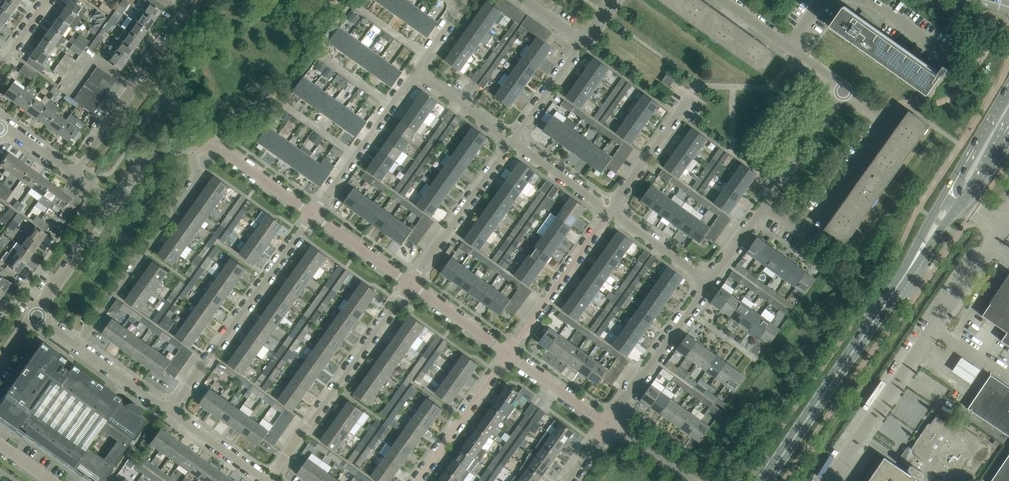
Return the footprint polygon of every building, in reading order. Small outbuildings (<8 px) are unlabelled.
[(17,5),(10,0),(0,0),(0,7),(10,15),(17,5)] [(64,8),(80,19),(82,21),(85,16),(83,15),(87,9),(74,0),(70,0),(64,8)] [(163,6),(155,0),(146,0),(138,10),(143,13),(143,12),(154,20),(161,10),(160,10),(163,6)] [(407,0),(391,0),(386,7),(396,14),(407,0)] [(417,7),(407,0),(396,14),(407,22),(417,7)] [(506,0),(499,0),(495,6),(500,10),(506,0)] [(504,13),(511,4),(506,0),(500,10),(502,12),(504,13)] [(681,0),(659,0),(674,10),(681,0)] [(500,10),(495,6),(487,1),(480,11),(495,22),(502,12),(500,10)] [(102,2),(98,7),(108,14),(112,9),(102,2)] [(509,17),(516,7),(511,4),(504,13),(509,17)] [(10,15),(0,7),(0,22),(3,24),(10,15)] [(417,30),(428,15),(417,7),(407,22),(417,30)] [(514,20),(521,10),(516,7),(509,17),(514,20)] [(830,26),(853,42),(926,94),(939,76),(941,78),(947,69),(943,66),(937,74),(867,24),(867,23),(869,19),(861,13),(858,18),(843,7),(830,26)] [(80,19),(64,8),(57,18),(69,26),(73,29),(80,19)] [(106,17),(97,10),(91,17),(95,20),(91,27),(96,31),(106,17)] [(147,30),(154,20),(143,12),(143,13),(138,10),(132,19),(147,30)] [(519,24),(526,14),(521,10),(514,20),(515,21),(519,24)] [(495,22),(480,11),(473,21),(488,32),(495,22)] [(359,17),(353,13),(348,19),(355,23),(359,17)] [(438,22),(428,15),(417,30),(428,37),(438,22)] [(526,29),(533,19),(528,16),(521,25),(525,28),(526,29)] [(69,26),(57,18),(50,27),(62,35),(69,26)] [(140,40),(147,30),(132,19),(125,29),(140,40)] [(531,32),(538,22),(533,19),(526,29),(531,32)] [(488,32),(473,21),(466,31),(481,41),(488,32)] [(512,33),(519,24),(515,21),(508,31),(512,33)] [(536,36),(543,26),(538,22),(531,32),(536,36)] [(335,46),(345,31),(334,23),(323,37),(335,46)] [(518,38),(525,28),(521,25),(514,35),(518,38)] [(96,31),(91,27),(90,26),(87,30),(94,34),(96,31)] [(541,39),(547,29),(543,26),(536,36),(538,37),(541,39)] [(62,35),(50,27),(43,37),(55,45),(58,40),(63,43),(66,39),(62,35)] [(133,49),(140,40),(125,29),(118,38),(122,42),(133,49)] [(545,43),(552,33),(547,29),(541,39),(545,43)] [(346,54),(357,39),(345,31),(335,46),(346,54)] [(481,41),(466,31),(459,41),(474,51),(481,41)] [(505,43),(512,33),(508,31),(501,41),(505,43)] [(79,34),(78,36),(75,40),(71,37),(68,41),(72,44),(82,51),(89,41),(79,34)] [(511,48),(518,38),(514,35),(507,45),(511,48)] [(55,45),(43,37),(36,47),(47,55),(50,51),(53,53),(58,47),(55,45)] [(94,51),(100,41),(95,37),(89,47),(94,51)] [(126,59),(133,49),(122,42),(118,38),(116,37),(111,43),(109,47),(126,59)] [(545,43),(541,39),(538,37),(530,47),(545,58),(552,48),(545,43)] [(358,62),(368,47),(357,39),(346,54),(358,62)] [(474,51),(459,41),(452,50),(467,61),(474,51)] [(498,53),(505,43),(501,41),(494,50),(498,53)] [(82,51),(72,44),(69,48),(79,55),(82,51)] [(538,67),(545,58),(530,47),(527,44),(520,54),(523,57),(538,67)] [(512,49),(511,48),(507,45),(500,55),(504,58),(507,53),(509,54),(512,49)] [(47,55),(36,47),(29,57),(30,57),(27,62),(41,72),(47,64),(51,58),(47,55)] [(123,63),(126,59),(109,47),(105,52),(108,53),(104,59),(119,69),(121,70),(125,65),(123,63)] [(369,70),(379,56),(368,47),(358,62),(369,70)] [(467,61),(452,50),(445,60),(460,71),(467,61)] [(491,63),(498,53),(494,50),(487,60),(491,63)] [(68,70),(76,60),(66,53),(59,63),(68,70)] [(507,60),(504,58),(500,55),(493,65),(497,68),(500,63),(503,65),(507,60)] [(381,78),(391,64),(379,56),(369,70),(381,78)] [(484,73),(491,63),(487,60),(483,57),(481,60),(485,63),(480,70),(479,69),(484,73)] [(531,77),(538,67),(523,57),(516,67),(531,77)] [(610,69),(595,58),(588,68),(602,78),(610,69)] [(63,78),(68,70),(59,63),(53,71),(63,78)] [(36,72),(32,70),(24,64),(19,71),(31,80),(32,77),(36,72)] [(392,87),(403,72),(391,64),(381,78),(392,87)] [(490,77),(497,68),(493,65),(486,75),(495,81),(495,80),(490,77)] [(97,66),(93,71),(103,77),(106,73),(97,66)] [(328,67),(323,75),(329,79),(334,71),(328,67)] [(524,87),(531,77),(516,67),(509,76),(524,87)] [(602,78),(588,68),(580,78),(595,88),(602,78)] [(477,83),(484,73),(479,69),(475,74),(471,71),(468,76),(472,79),(477,83)] [(103,77),(93,71),(90,75),(99,82),(103,77)] [(40,76),(36,72),(32,77),(37,81),(40,76)] [(116,80),(106,73),(103,77),(113,85),(116,80)] [(338,74),(334,80),(339,83),(343,78),(338,74)] [(670,87),(675,80),(667,74),(662,81),(670,87)] [(99,82),(90,75),(87,80),(96,87),(99,82)] [(488,90),(495,81),(486,75),(479,84),(488,90)] [(517,97),(524,87),(509,76),(502,86),(517,97)] [(113,85),(103,77),(99,82),(109,89),(113,85)] [(304,99),(315,84),(304,77),(294,91),(304,99)] [(619,90),(626,80),(622,77),(615,87),(619,90)] [(595,88),(580,78),(573,88),(588,98),(595,88)] [(4,95),(14,103),(26,87),(15,79),(4,95)] [(96,87),(87,80),(83,85),(93,92),(96,87)] [(109,89),(99,82),(96,87),(106,94),(109,89)] [(632,85),(628,82),(621,92),(625,95),(632,85)] [(315,106),(325,92),(315,84),(304,99),(315,106)] [(25,110),(34,98),(37,93),(27,85),(26,87),(14,103),(25,110)] [(93,92),(83,85),(80,90),(89,96),(93,92)] [(510,107),(517,97),(502,86),(495,96),(510,107)] [(106,94),(96,87),(93,92),(103,99),(106,94)] [(611,100),(619,90),(615,87),(608,97),(611,100)] [(588,98),(573,88),(566,97),(581,108),(588,98)] [(89,96),(80,90),(76,94),(86,101),(89,96)] [(438,102),(423,91),(416,101),(431,112),(438,102)] [(103,99),(93,92),(89,96),(99,103),(103,99)] [(325,114),(335,99),(325,92),(315,106),(325,114)] [(618,104),(625,95),(621,92),(614,102),(618,104)] [(86,101),(76,94),(73,99),(78,103),(82,106),(86,101)] [(653,114),(660,104),(645,94),(638,104),(653,114)] [(36,118),(45,105),(49,99),(44,96),(40,102),(34,98),(25,110),(36,118)] [(99,103),(89,96),(86,101),(96,108),(99,103)] [(604,110),(611,100),(608,97),(601,107),(604,110)] [(335,121),(346,107),(335,99),(325,114),(335,121)] [(574,107),(565,100),(561,105),(571,112),(574,107)] [(96,108),(86,101),(82,106),(92,113),(96,108)] [(431,112),(416,101),(409,111),(424,121),(431,112)] [(611,114),(618,104),(614,102),(607,111),(611,114)] [(646,124),(653,114),(638,104),(631,113),(646,124)] [(46,126),(55,113),(45,105),(36,118),(46,126)] [(346,129),(356,114),(346,107),(335,121),(346,129)] [(584,114),(575,107),(574,107),(571,112),(572,111),(582,118),(584,114)] [(597,119),(604,110),(601,107),(594,117),(597,119)] [(447,124),(454,114),(450,110),(442,120),(444,121),(447,124)] [(424,121),(409,111),(402,121),(417,131),(424,121)] [(604,124),(611,114),(607,111),(600,121),(604,124)] [(845,244),(929,125),(909,111),(900,124),(899,123),(896,128),(897,129),(879,153),(875,157),(876,158),(858,182),(854,187),(855,187),(838,212),(837,211),(833,216),(834,217),(825,229),(845,244)] [(57,133),(66,120),(55,113),(46,126),(57,133)] [(639,134),(646,124),(631,113),(624,123),(639,134)] [(85,124),(77,118),(71,114),(66,120),(57,133),(68,141),(76,128),(80,131),(85,124)] [(367,122),(356,114),(346,129),(356,136),(367,122)] [(594,121),(584,114),(582,118),(591,125),(594,121)] [(455,129),(462,119),(457,115),(450,125),(453,128),(455,129)] [(553,137),(563,122),(554,115),(543,130),(553,137)] [(417,131),(402,121),(395,130),(410,141),(417,131)] [(440,133),(447,124),(444,121),(437,131),(440,133)] [(604,128),(594,121),(591,125),(601,132),(604,128)] [(563,144),(573,129),(563,122),(553,137),(563,144)] [(631,144),(639,134),(624,123),(617,133),(631,144)] [(447,138),(453,128),(450,125),(443,135),(447,138)] [(268,149),(279,134),(268,127),(258,141),(268,149)] [(481,147),(488,138),(473,127),(466,137),(481,147)] [(614,135),(604,128),(601,132),(611,139),(614,135)] [(707,138),(692,128),(685,138),(700,148),(707,138)] [(572,151),(583,136),(573,129),(563,144),(572,151)] [(410,141),(395,130),(388,140),(403,151),(410,141)] [(433,143),(440,133),(437,131),(430,140),(433,143)] [(279,156),(289,142),(279,134),(268,149),(279,156)] [(440,147),(447,138),(443,135),(436,145),(440,147)] [(624,142),(614,135),(611,139),(621,146),(624,142)] [(289,164),(300,149),(303,145),(303,146),(304,144),(293,136),(289,142),(279,156),(289,164)] [(582,158),(593,143),(583,136),(572,151),(582,158)] [(474,157),(481,147),(466,137),(459,147),(474,157)] [(700,148),(685,138),(678,148),(693,158),(700,148)] [(403,151),(388,140),(381,150),(396,161),(403,151)] [(426,153),(433,143),(430,140),(423,150),(426,153)] [(633,149),(625,143),(624,142),(621,146),(620,147),(630,154),(633,149)] [(592,165),(603,150),(593,143),(582,158),(592,165)] [(300,171),(310,157),(313,153),(303,146),(303,145),(300,149),(289,164),(300,171)] [(344,152),(334,145),(331,151),(340,158),(344,152)] [(433,157),(440,147),(436,145),(429,155),(433,157)] [(467,167),(474,157),(459,147),(452,156),(467,167)] [(630,154),(620,147),(617,152),(627,159),(630,154)] [(717,160),(724,150),(720,147),(713,157),(717,160)] [(693,158),(678,148),(671,158),(686,168),(693,158)] [(396,161),(381,150),(374,160),(389,171),(396,161)] [(419,163),(426,153),(423,150),(416,160),(419,163)] [(607,166),(610,161),(613,158),(603,150),(592,165),(602,172),(607,166)] [(19,160),(8,152),(0,164),(0,165),(5,169),(2,174),(7,177),(10,172),(19,160)] [(627,159),(617,152),(613,157),(623,164),(627,159)] [(723,164),(730,155),(726,152),(719,162),(723,164)] [(426,167),(433,157),(429,155),(422,164),(426,167)] [(460,177),(467,167),(452,156),(445,166),(460,177)] [(310,179),(321,164),(310,157),(300,171),(310,179)] [(623,164),(613,157),(613,158),(610,161),(620,168),(623,164)] [(710,170),(717,160),(713,157),(706,167),(710,170)] [(686,168),(671,158),(664,167),(679,178),(683,172),(686,174),(689,170),(686,168)] [(321,186),(331,172),(335,166),(325,159),(321,164),(310,179),(321,186)] [(20,180),(29,167),(19,160),(10,172),(20,180)] [(389,171),(374,160),(367,170),(382,180),(389,171)] [(412,172),(419,163),(416,160),(409,170),(412,172)] [(536,172),(521,161),(514,171),(529,181),(536,172)] [(620,168),(610,161),(607,166),(616,173),(620,168)] [(716,174),(723,164),(719,162),(712,172),(716,174)] [(419,177),(426,167),(422,164),(415,174),(419,177)] [(750,184),(757,174),(742,164),(735,173),(750,184)] [(453,187),(460,177),(445,166),(438,176),(453,187)] [(31,187),(40,175),(29,167),(20,180),(31,187)] [(702,180),(710,170),(706,167),(699,177),(702,180)] [(405,182),(412,172),(409,170),(402,179),(405,182)] [(672,177),(662,170),(659,175),(668,182),(669,181),(672,177)] [(529,181),(514,171),(507,181),(522,191),(529,181)] [(375,179),(365,172),(362,177),(372,184),(375,179)] [(724,180),(716,174),(712,172),(705,182),(709,184),(713,178),(721,184),(724,180)] [(743,194),(750,184),(735,173),(728,183),(743,194)] [(412,187),(419,177),(415,174),(408,184),(412,187)] [(42,195),(51,183),(40,175),(31,187),(42,195)] [(230,186),(215,176),(208,186),(223,196),(230,186)] [(446,197),(453,187),(438,176),(431,186),(446,197)] [(682,184),(672,177),(669,181),(679,188),(682,184)] [(695,190),(702,180),(699,177),(692,187),(695,190)] [(385,186),(375,179),(372,184),(373,183),(382,190),(385,186)] [(398,192),(405,182),(402,179),(395,189),(398,192)] [(545,193),(552,183),(547,180),(540,190),(545,193)] [(522,191),(507,181),(500,190),(515,201),(522,191)] [(702,194),(709,184),(705,182),(698,192),(702,194)] [(52,203),(61,190),(51,183),(42,195),(38,200),(49,208),(52,203)] [(736,204),(743,194),(728,183),(721,193),(736,204)] [(404,197),(412,187),(408,184),(401,194),(404,197)] [(692,191),(682,184),(679,188),(689,195),(692,191)] [(552,199),(560,189),(555,185),(548,195),(552,199)] [(651,207),(661,192),(651,185),(641,200),(651,207)] [(223,196),(208,186),(201,195),(216,206),(223,196)] [(395,193),(385,186),(382,190),(392,197),(395,193)] [(439,206),(446,197),(431,186),(424,196),(439,206)] [(353,210),(364,195),(354,188),(344,202),(353,210)] [(72,198),(61,190),(52,203),(62,210),(59,214),(66,219),(75,206),(69,202),(72,198)] [(515,201),(500,190),(493,200),(508,211),(515,201)] [(538,203),(545,193),(540,190),(541,191),(534,201),(538,203)] [(699,202),(702,198),(692,191),(689,195),(699,202)] [(660,214),(671,199),(661,192),(651,207),(660,214)] [(405,200),(395,193),(392,197),(402,204),(405,200)] [(729,214),(736,204),(721,193),(714,203),(729,214)] [(216,206),(201,195),(194,205),(209,216),(216,206)] [(239,208),(246,198),(242,195),(235,205),(239,208)] [(363,217),(374,202),(364,195),(353,210),(363,217)] [(556,201),(552,199),(548,195),(541,205),(544,208),(549,211),(556,201)] [(432,216),(439,206),(424,196),(417,206),(432,216)] [(579,217),(586,208),(571,197),(564,207),(579,217)] [(712,205),(702,198),(699,202),(709,209),(712,205)] [(670,221),(681,206),(671,199),(660,214),(670,221)] [(246,213),(253,203),(249,200),(242,210),(246,213)] [(414,207),(405,200),(402,204),(411,211),(414,207)] [(508,211),(493,200),(486,210),(501,221),(508,211)] [(531,213),(538,203),(534,201),(527,210),(531,213)] [(373,224),(384,209),(374,202),(363,217),(373,224)] [(209,216),(194,205),(190,210),(189,210),(186,215),(187,215),(202,226),(209,216)] [(232,218),(239,208),(235,205),(228,215),(232,218)] [(537,217),(544,208),(541,205),(534,215),(537,217)] [(721,212),(712,205),(709,209),(719,216),(721,212)] [(680,228),(691,213),(681,206),(670,221),(680,228)] [(424,214),(414,207),(411,211),(421,218),(424,214)] [(572,227),(579,217),(564,207),(557,216),(572,227)] [(383,231),(393,216),(384,209),(373,224),(383,231)] [(239,223),(246,213),(242,210),(235,220),(239,223)] [(501,221),(486,210),(479,220),(494,231),(501,221)] [(524,223),(531,213),(527,210),(520,220),(524,223)] [(731,219),(721,212),(719,216),(718,217),(728,224),(731,219)] [(690,235),(701,220),(691,213),(680,228),(690,235)] [(283,225),(269,214),(261,224),(276,235),(283,225)] [(424,214),(421,218),(421,219),(431,226),(434,221),(424,214)] [(202,226),(187,215),(183,220),(182,219),(179,224),(180,225),(195,236),(202,226)] [(225,228),(232,218),(228,215),(221,225),(225,228)] [(530,227),(537,217),(534,215),(527,224),(530,227)] [(393,238),(403,223),(393,216),(383,231),(393,238)] [(565,237),(572,227),(557,216),(550,226),(565,237)] [(728,224),(718,217),(715,222),(724,229),(728,224)] [(50,225),(41,218),(37,223),(47,230),(50,225)] [(431,226),(421,219),(417,224),(427,231),(431,226)] [(232,233),(239,223),(235,220),(228,230),(232,233)] [(494,231),(479,220),(472,230),(487,240),(494,231)] [(517,232),(524,223),(520,220),(513,230),(517,232)] [(704,236),(708,231),(711,227),(701,220),(690,235),(700,242),(704,236)] [(724,229),(715,222),(711,227),(721,233),(724,229)] [(39,243),(46,233),(32,223),(27,230),(31,232),(28,236),(39,243)] [(403,245),(407,238),(411,234),(413,230),(403,223),(393,238),(403,245)] [(269,244),(276,235),(261,224),(254,234),(269,244)] [(427,231),(417,224),(414,229),(424,236),(427,231)] [(523,237),(530,227),(527,224),(520,234),(523,237)] [(195,236),(180,225),(176,230),(176,229),(172,234),(173,235),(188,246),(195,236)] [(218,238),(225,228),(221,225),(214,235),(218,238)] [(558,247),(565,237),(550,226),(543,236),(558,247)] [(721,233),(711,227),(708,231),(717,238),(721,233)] [(414,229),(413,230),(411,234),(420,241),(424,236),(414,229)] [(225,242),(232,233),(228,230),(221,239),(225,242)] [(487,240),(472,230),(465,240),(480,250),(487,240)] [(510,242),(517,232),(513,230),(506,240),(510,242)] [(634,242),(619,231),(612,241),(627,251),(634,242)] [(717,238),(708,231),(704,236),(714,243),(717,238)] [(270,245),(269,244),(254,234),(247,244),(262,254),(266,249),(267,250),(270,245)] [(420,241),(411,234),(407,238),(417,245),(420,241)] [(516,247),(523,237),(520,234),(513,244),(516,247)] [(188,246),(173,235),(166,245),(181,255),(188,246)] [(211,248),(218,238),(214,235),(207,245),(211,248)] [(32,253),(39,243),(28,236),(21,245),(32,253)] [(551,257),(558,247),(543,236),(536,246),(551,257)] [(756,259),(767,244),(757,237),(747,252),(756,259)] [(503,252),(510,242),(506,240),(499,249),(503,252)] [(627,251),(612,241),(605,251),(620,261),(627,251)] [(470,253),(473,249),(463,242),(459,247),(469,254),(470,253)] [(255,264),(262,254),(247,244),(240,254),(255,264)] [(509,256),(516,247),(513,244),(506,254),(509,256)] [(766,266),(777,251),(767,244),(756,259),(766,266)] [(25,263),(32,253),(21,245),(17,250),(12,247),(9,251),(10,252),(25,263)] [(181,255),(166,245),(159,254),(174,265),(181,255)] [(204,257),(211,248),(207,245),(200,254),(204,257)] [(220,249),(216,246),(209,256),(213,259),(220,249)] [(313,246),(306,255),(320,266),(328,256),(313,246)] [(544,266),(551,257),(536,246),(529,256),(544,266)] [(496,262),(503,252),(499,249),(496,247),(492,252),(496,255),(492,259),(496,262)] [(483,256),(473,249),(470,253),(480,260),(483,256)] [(643,263),(650,253),(645,250),(638,260),(639,261),(643,263)] [(620,261),(605,251),(598,260),(612,271),(620,261)] [(776,273),(787,258),(777,251),(766,266),(776,273)] [(18,273),(25,263),(10,252),(3,262),(18,273)] [(197,267),(204,257),(200,254),(193,264),(197,267)] [(514,259),(509,256),(506,254),(498,264),(506,269),(514,259)] [(320,266),(306,255),(302,261),(301,260),(298,265),(299,265),(313,276),(320,266)] [(451,279),(462,265),(456,260),(458,258),(454,255),(441,272),(451,279)] [(650,269),(657,259),(652,255),(645,265),(649,268),(650,269)] [(206,269),(213,259),(209,256),(202,266),(206,269)] [(493,263),(483,256),(480,260),(490,267),(493,263)] [(537,276),(544,266),(529,256),(522,266),(537,276)] [(240,278),(247,268),(232,258),(225,268),(240,278)] [(786,280),(797,265),(787,258),(776,273),(786,280)] [(612,271),(598,260),(591,270),(605,281),(612,271)] [(154,261),(147,271),(162,281),(169,271),(154,261)] [(636,273),(643,263),(639,261),(632,271),(636,273)] [(502,270),(493,263),(490,267),(500,274),(502,270)] [(190,277),(197,267),(193,264),(186,274),(190,277)] [(749,271),(739,264),(736,268),(746,275),(749,272),(749,271)] [(313,276),(299,265),(292,275),(306,286),(313,276)] [(337,278),(344,268),(340,265),(333,275),(337,278)] [(461,287),(472,272),(462,265),(451,279),(461,287)] [(642,278),(649,268),(645,265),(638,275),(642,278)] [(796,287),(807,272),(797,265),(786,280),(796,287)] [(199,278),(206,269),(202,266),(195,275),(199,278)] [(530,286),(537,276),(522,266),(515,275),(530,286)] [(677,287),(684,277),(669,267),(662,277),(677,287)] [(233,288),(240,278),(225,268),(218,277),(233,288)] [(344,282),(351,273),(346,270),(339,279),(344,282)] [(512,277),(502,270),(500,274),(509,281),(512,277)] [(605,281),(591,270),(584,280),(598,291),(605,281)] [(744,278),(734,270),(730,275),(740,283),(741,282),(744,278)] [(162,281),(147,271),(140,281),(155,291),(162,281)] [(629,283),(636,273),(632,271),(625,280),(629,283)] [(471,293),(482,279),(472,272),(461,287),(471,293)] [(758,279),(749,272),(746,275),(755,282),(758,279)] [(816,279),(807,272),(796,287),(806,294),(816,279)] [(4,292),(11,282),(0,275),(0,290),(4,292)] [(192,288),(199,278),(195,275),(188,285),(192,288)] [(306,286),(292,275),(285,285),(299,295),(306,286)] [(330,288),(337,278),(333,275),(326,285),(330,288)] [(635,287),(642,278),(638,275),(631,285),(635,287)] [(234,289),(233,288),(218,277),(214,283),(211,281),(208,285),(211,287),(226,298),(230,293),(234,289)] [(522,284),(512,277),(509,281),(519,288),(522,284)] [(670,297),(677,287),(662,277),(655,286),(670,297)] [(754,285),(744,278),(741,282),(751,288),(754,285)] [(993,298),(989,303),(990,304),(982,315),(1007,332),(1001,341),(1008,346),(1008,278),(994,298),(993,298)] [(336,292),(344,282),(339,279),(332,289),(336,292)] [(481,300),(491,286),(482,279),(471,293),(481,300)] [(768,286),(758,279),(755,282),(765,289),(768,286)] [(179,293),(186,283),(181,280),(174,290),(179,293)] [(598,291),(584,280),(577,290),(591,301),(598,291)] [(622,293),(629,283),(625,280),(618,290),(622,293)] [(155,291),(140,281),(133,291),(148,301),(155,291)] [(378,292),(363,281),(356,291),(371,302),(378,292)] [(532,291),(522,284),(519,288),(519,289),(528,296),(532,291)] [(185,298),(192,288),(188,285),(181,295),(185,298)] [(299,295),(285,285),(281,290),(280,289),(277,294),(278,295),(292,305),(299,295)] [(323,298),(330,288),(326,285),(319,295),(323,298)] [(628,297),(635,287),(631,285),(624,294),(628,297)] [(764,292),(754,285),(751,288),(747,294),(751,296),(754,291),(761,296),(764,292)] [(490,307),(501,293),(491,286),(481,300),(490,307)] [(663,307),(670,297),(655,286),(648,296),(663,307)] [(777,292),(768,286),(765,289),(775,296),(777,292)] [(219,308),(226,298),(211,287),(204,297),(219,308)] [(721,309),(731,294),(721,287),(711,302),(721,309)] [(330,302),(336,292),(332,289),(325,299),(330,302)] [(528,296),(519,289),(515,294),(525,301),(528,296)] [(172,303),(179,293),(174,290),(167,300),(172,303)] [(591,301),(577,290),(569,300),(584,310),(591,301)] [(615,302),(622,293),(618,290),(615,295),(610,292),(606,296),(611,300),(615,302)] [(148,301),(133,291),(126,301),(141,311),(148,301)] [(364,312),(371,302),(356,291),(349,301),(364,312)] [(773,298),(764,292),(761,296),(770,302),(773,298)] [(787,300),(777,292),(775,296),(785,303),(787,300)] [(500,315),(505,308),(508,304),(511,300),(501,293),(490,307),(500,315)] [(525,301),(515,294),(512,299),(521,306),(525,301)] [(621,307),(628,297),(624,294),(617,304),(621,307)] [(731,316),(741,301),(731,294),(721,309),(731,316)] [(178,308),(185,298),(181,295),(174,305),(178,308)] [(292,305),(278,295),(270,305),(285,315),(292,305)] [(316,307),(323,298),(319,295),(312,304),(316,307)] [(656,317),(663,307),(648,296),(641,306),(656,317)] [(212,317),(219,308),(204,297),(197,307),(212,317)] [(783,305),(773,298),(770,302),(780,309),(783,305)] [(322,312),(330,302),(325,299),(318,309),(322,312)] [(512,299),(511,300),(508,304),(518,311),(521,306),(512,299)] [(164,313),(172,303),(167,300),(160,310),(164,313)] [(584,310),(569,300),(562,310),(577,320),(584,310)] [(608,312),(615,302),(611,300),(604,310),(608,312)] [(797,307),(787,300),(785,303),(795,310),(797,307)] [(365,313),(364,312),(349,301),(342,311),(357,322),(360,317),(361,317),(365,313)] [(740,323),(751,308),(741,301),(731,316),(740,323)] [(134,310),(124,303),(121,307),(131,314),(134,310)] [(309,317),(316,307),(312,304),(305,314),(309,317)] [(518,311),(508,304),(505,308),(515,315),(518,311)] [(614,317),(621,307),(617,304),(610,314),(614,317)] [(171,318),(178,308),(174,305),(167,315),(171,318)] [(285,315),(270,305),(263,314),(278,325),(285,315)] [(793,312),(783,305),(780,309),(790,316),(793,312)] [(649,327),(656,317),(641,306),(634,316),(649,327)] [(205,327),(212,317),(197,307),(190,317),(205,327)] [(571,319),(554,307),(550,312),(562,320),(558,326),(563,329),(571,319)] [(750,330),(761,315),(751,308),(740,323),(750,330)] [(315,322),(322,312),(318,309),(311,319),(315,322)] [(144,317),(134,310),(131,314),(141,321),(144,317)] [(158,323),(164,313),(160,310),(153,320),(158,323)] [(601,322),(608,312),(604,310),(597,319),(601,322)] [(350,331),(357,322),(342,311),(335,321),(350,331)] [(278,325),(263,314),(256,324),(271,335),(278,325)] [(302,327),(309,317),(305,314),(298,324),(302,327)] [(618,320),(614,317),(610,314),(603,324),(607,326),(611,329),(618,320)] [(164,328),(171,318),(167,315),(160,325),(164,328)] [(411,315),(404,325),(418,336),(425,326),(411,315)] [(760,337),(771,322),(761,315),(750,330),(760,337)] [(642,336),(649,327),(634,316),(627,326),(642,336)] [(154,324),(144,317),(141,321),(151,328),(154,324)] [(206,328),(205,327),(190,317),(183,326),(198,337),(202,332),(203,333),(206,328)] [(113,341),(123,326),(113,318),(102,333),(108,337),(107,338),(112,341),(113,341)] [(308,332),(315,322),(311,319),(304,329),(308,332)] [(580,326),(571,319),(568,323),(578,330),(580,326)] [(594,332),(601,322),(597,319),(590,329),(594,332)] [(351,332),(350,331),(335,321),(328,331),(343,341),(346,336),(347,337),(351,332)] [(770,344),(781,329),(771,322),(760,337),(770,344)] [(164,331),(154,324),(151,328),(161,335),(164,331)] [(271,335),(256,324),(253,329),(252,329),(249,333),(249,334),(264,345),(271,335)] [(295,337),(302,327),(298,324),(291,334),(295,337)] [(600,336),(607,326),(603,324),(596,334),(600,336)] [(418,336),(404,325),(400,330),(399,330),(396,335),(411,346),(418,336)] [(122,347),(133,332),(123,326),(113,341),(122,347)] [(191,347),(198,337),(183,326),(176,336),(191,347)] [(590,333),(580,326),(578,330),(588,337),(590,333)] [(642,336),(627,326),(620,336),(634,346),(642,336)] [(549,349),(560,334),(550,327),(546,333),(539,328),(532,338),(549,349)] [(343,341),(328,331),(324,328),(317,338),(321,340),(336,351),(343,341)] [(301,342),(308,332),(304,329),(297,339),(301,342)] [(173,338),(164,331),(161,335),(170,342),(173,338)] [(132,354),(143,339),(133,332),(122,347),(132,354)] [(600,340),(590,333),(588,337),(597,344),(600,340)] [(264,345),(249,334),(242,344),(257,355),(264,345)] [(288,347),(295,337),(291,334),(284,344),(288,347)] [(559,356),(569,341),(560,334),(549,349),(559,356)] [(687,356),(697,341),(687,334),(677,349),(687,356)] [(411,346),(396,335),(389,345),(404,356),(411,346)] [(435,348),(442,338),(438,335),(431,345),(435,348)] [(627,356),(634,346),(620,336),(613,345),(627,356)] [(176,356),(176,355),(180,350),(183,345),(173,338),(170,342),(178,347),(173,354),(176,356)] [(142,361),(152,346),(143,339),(132,354),(142,361)] [(294,351),(301,342),(297,339),(290,348),(294,351)] [(328,361),(336,351),(321,340),(314,351),(328,361)] [(441,353),(448,343),(444,340),(437,350),(441,353)] [(610,347),(600,340),(597,344),(607,351),(610,347)] [(95,480),(102,480),(147,419),(140,414),(140,412),(140,409),(138,406),(136,404),(134,403),(131,403),(128,403),(126,404),(120,400),(121,398),(73,364),(66,359),(42,341),(0,400),(0,422),(17,434),(19,430),(23,433),(23,434),(71,468),(73,465),(95,480)] [(569,363),(579,348),(569,341),(559,356),(569,363)] [(697,363),(707,349),(697,341),(687,356),(697,363)] [(257,355),(242,344),(239,349),(238,348),(235,353),(250,364),(257,355)] [(281,356),(288,347),(284,344),(277,354),(281,356)] [(194,352),(183,345),(180,350),(190,357),(194,352)] [(404,356),(389,345),(382,355),(397,365),(404,356)] [(428,358),(435,348),(431,345),(424,355),(428,358)] [(152,368),(162,354),(152,346),(142,361),(152,368)] [(620,354),(610,347),(607,351),(617,358),(620,354)] [(301,356),(294,351),(290,348),(283,358),(287,361),(289,359),(291,360),(295,355),(300,358),(301,356)] [(578,370),(589,355),(579,348),(569,363),(578,370)] [(706,370),(717,356),(707,349),(697,363),(706,370)] [(190,357),(180,350),(176,355),(187,362),(190,357)] [(434,362),(441,353),(437,350),(430,359),(434,362)] [(329,362),(328,361),(314,351),(307,360),(322,371),(325,366),(326,367),(329,362)] [(250,364),(235,353),(228,364),(243,374),(250,364)] [(166,370),(169,365),(172,361),(162,354),(152,368),(162,375),(166,370)] [(274,366),(281,356),(277,354),(270,364),(274,366)] [(479,364),(464,354),(457,364),(472,374),(479,364)] [(629,361),(620,354),(617,358),(616,359),(626,366),(629,361)] [(176,355),(176,356),(173,360),(183,367),(187,362),(176,355)] [(397,365),(382,355),(375,365),(390,375),(397,365)] [(421,367),(428,358),(424,355),(417,365),(421,367)] [(588,377),(599,362),(589,355),(578,370),(588,377)] [(716,377),(727,363),(717,356),(706,370),(716,377)] [(280,371),(287,361),(283,358),(276,368),(280,371)] [(427,372),(434,362),(430,359),(423,369),(427,372)] [(626,366),(616,359),(613,364),(623,371),(626,366)] [(981,371),(962,359),(954,372),(972,384),(981,371)] [(183,367),(173,360),(172,361),(169,365),(179,373),(183,367)] [(314,381),(322,371),(307,360),(300,370),(314,381)] [(237,373),(227,366),(220,361),(217,365),(234,377),(237,373)] [(679,368),(669,361),(666,366),(676,373),(679,368)] [(603,378),(606,373),(609,369),(599,362),(588,377),(598,384),(603,378)] [(726,385),(737,370),(727,363),(716,377),(726,385)] [(267,376),(274,366),(270,364),(263,373),(267,376)] [(465,384),(472,374),(457,364),(450,374),(465,384)] [(623,371),(613,364),(609,369),(619,376),(623,371)] [(179,373),(169,365),(166,370),(176,378),(179,373)] [(390,375),(375,365),(372,369),(371,369),(368,374),(369,374),(383,385),(390,375)] [(414,377),(421,367),(417,365),(410,374),(414,377)] [(681,366),(679,368),(676,373),(685,380),(688,376),(690,373),(681,366)] [(273,381),(280,371),(276,368),(269,378),(273,381)] [(674,375),(664,368),(660,373),(656,380),(659,382),(663,375),(670,380),(671,379),(674,375)] [(420,381),(427,372),(423,369),(416,379),(420,381)] [(609,369),(606,373),(616,380),(619,376),(609,369)] [(312,386),(315,381),(314,381),(300,370),(293,380),(308,390),(311,385),(312,386)] [(747,377),(737,370),(726,385),(736,392),(747,377)] [(247,380),(237,373),(234,377),(244,384),(247,380)] [(260,386),(267,376),(263,373),(256,383),(260,386)] [(616,380),(606,373),(603,378),(612,385),(616,380)] [(383,385),(369,374),(361,384),(376,395),(383,385)] [(407,387),(414,377),(410,374),(403,384),(407,387)] [(466,385),(465,384),(450,374),(443,384),(458,394),(461,389),(462,390),(466,385)] [(968,408),(1008,436),(1008,387),(991,374),(990,375),(968,408)] [(684,382),(674,375),(671,379),(681,386),(684,382)] [(698,383),(688,376),(685,380),(695,387),(698,383)] [(267,390),(273,381),(269,378),(262,387),(267,390)] [(256,387),(247,380),(244,384),(253,391),(256,387)] [(300,400),(308,390),(293,380),(286,390),(300,400)] [(694,389),(684,382),(681,386),(691,393),(694,389)] [(708,390),(698,383),(695,387),(705,394),(708,390)] [(376,395),(361,384),(354,394),(369,405),(376,395)] [(400,397),(407,387),(403,384),(396,394),(400,397)] [(451,404),(458,394),(443,384),(436,393),(451,404)] [(508,385),(501,396),(515,406),(522,396),(530,402),(535,396),(523,387),(519,393),(508,385)] [(651,407),(662,392),(652,385),(641,399),(651,407)] [(415,388),(411,386),(404,396),(408,398),(415,388)] [(266,394),(256,387),(253,391),(263,398),(266,394)] [(210,410),(221,395),(211,388),(200,403),(205,407),(205,408),(210,411),(210,410)] [(703,396),(694,389),(691,393),(701,400),(703,396)] [(293,410),(300,400),(286,390),(279,399),(293,410)] [(717,397),(708,390),(705,394),(715,401),(717,397)] [(661,414),(671,399),(662,392),(651,407),(661,414)] [(276,401),(266,394),(263,398),(273,405),(276,401)] [(393,407),(400,397),(396,394),(389,404),(393,407)] [(220,417),(231,402),(221,395),(210,410),(220,417)] [(401,408),(408,398),(404,396),(397,405),(401,408)] [(516,407),(515,406),(501,396),(493,407),(504,415),(508,418),(510,415),(516,407)] [(713,403),(703,396),(701,400),(710,407),(713,403)] [(428,397),(421,407),(436,418),(443,408),(428,397)] [(727,404),(717,397),(715,401),(725,408),(727,404)] [(671,421),(681,406),(671,399),(661,414),(671,421)] [(286,408),(276,401),(273,405),(283,412),(286,408)] [(350,401),(343,411),(357,421),(364,411),(350,401)] [(230,424),(240,409),(231,402),(220,417),(230,424)] [(530,417),(538,406),(532,402),(525,413),(527,414),(526,415),(530,417)] [(723,410),(713,403),(710,407),(720,414),(723,410)] [(384,419),(393,407),(389,404),(380,416),(384,419)] [(394,418),(401,408),(397,405),(390,415),(394,418)] [(680,428),(691,413),(681,406),(671,421),(680,428)] [(428,428),(436,418),(421,407),(414,417),(428,428)] [(504,415),(493,407),(485,417),(497,425),(504,415)] [(286,408),(283,412),(282,413),(292,421),(296,416),(286,408)] [(538,423),(546,412),(541,408),(533,419),(536,422),(538,423)] [(239,431),(250,416),(240,409),(230,424),(239,431)] [(357,421),(343,411),(339,416),(338,415),(335,420),(336,420),(350,431),(357,421)] [(292,421),(282,413),(279,418),(289,426),(292,421)] [(690,435),(701,420),(691,413),(680,428),(690,435)] [(870,480),(918,480),(916,480),(917,479),(916,479),(918,477),(920,479),(930,465),(953,480),(967,480),(988,451),(988,450),(989,448),(988,447),(988,446),(987,445),(951,420),(949,420),(948,419),(947,420),(946,420),(945,421),(941,426),(934,421),(939,414),(938,413),(910,454),(909,452),(905,458),(906,459),(904,463),(909,467),(909,468),(908,469),(909,470),(909,471),(912,473),(911,475),(910,475),(910,476),(885,458),(870,480)] [(387,428),(394,418),(390,415),(383,425),(387,428)] [(524,425),(530,417),(526,415),(521,423),(524,425)] [(249,438),(260,423),(250,416),(239,431),(249,438)] [(429,429),(428,428),(414,417),(407,427),(421,438),(425,433),(426,433),(429,429)] [(497,425),(485,417),(478,428),(495,440),(497,436),(492,432),(497,425)] [(289,426),(279,418),(275,423),(285,431),(289,426)] [(530,431),(536,422),(533,419),(526,428),(530,431)] [(566,443),(573,432),(556,419),(552,425),(557,429),(553,434),(566,443)] [(350,431),(336,420),(328,430),(343,441),(350,431)] [(374,433),(381,423),(377,420),(370,430),(374,433)] [(703,438),(711,427),(701,420),(690,435),(700,442),(702,439),(703,439),(704,438),(703,438)] [(259,445),(264,438),(268,433),(270,430),(260,423),(249,438),(259,445)] [(285,431),(275,423),(271,428),(282,436),(285,431)] [(380,438),(387,428),(383,425),(376,435),(380,438)] [(414,447),(421,438),(407,427),(400,437),(414,447)] [(159,450),(170,435),(160,428),(149,443),(159,450)] [(271,428),(270,430),(268,433),(278,441),(282,436),(271,428)] [(495,440),(478,428),(470,438),(487,450),(495,440)] [(520,430),(517,428),(511,436),(515,438),(520,430)] [(343,441),(328,430),(321,440),(336,451),(343,441)] [(367,443),(374,433),(370,430),(363,440),(367,443)] [(566,443),(553,434),(548,430),(540,441),(558,454),(566,443)] [(278,441),(268,433),(264,438),(275,446),(278,441)] [(523,440),(527,436),(523,433),(517,441),(521,444),(524,446),(527,443),(523,440)] [(169,457),(179,442),(170,435),(159,450),(169,457)] [(373,447),(380,438),(376,435),(369,444),(373,447)] [(509,446),(515,438),(511,436),(506,443),(509,446)] [(407,457),(414,447),(400,437),(393,447),(407,457)] [(487,450),(470,438),(463,449),(474,457),(479,461),(487,450)] [(360,453),(367,443),(363,440),(356,450),(360,453)] [(515,452),(521,444),(517,441),(511,450),(515,452)] [(550,465),(558,454),(540,441),(537,446),(542,450),(538,456),(550,465)] [(178,464),(189,449),(179,442),(169,457),(178,464)] [(330,450),(320,443),(317,447),(327,454),(330,450)] [(366,457),(373,447),(369,444),(362,454),(366,457)] [(400,467),(407,457),(393,447),(386,456),(400,467)] [(188,471),(199,456),(194,453),(195,452),(190,448),(189,449),(178,464),(188,471)] [(474,457),(463,449),(455,460),(467,468),(474,457)] [(502,449),(496,457),(500,460),(506,451),(502,449)] [(339,457),(330,450),(327,454),(337,461),(339,457)] [(353,462),(360,453),(356,450),(349,459),(353,462)] [(360,466),(366,457),(362,454),(356,463),(360,466)] [(150,462),(140,455),(137,460),(147,467),(150,462)] [(198,478),(209,463),(204,460),(205,459),(200,455),(199,456),(188,471),(198,478)] [(991,480),(1008,480),(1008,455),(991,480)] [(401,468),(400,467),(386,456),(378,466),(393,477),(397,472),(398,472),(401,468)] [(505,466),(511,458),(507,456),(501,464),(505,466)] [(542,476),(550,465),(538,456),(533,462),(528,458),(524,463),(542,476)] [(145,469),(136,462),(129,457),(126,462),(142,473),(145,469)] [(349,464),(339,457),(337,461),(346,468),(349,464)] [(494,467),(500,460),(496,457),(491,464),(494,467)] [(308,480),(319,465),(308,458),(298,473),(303,477),(302,478),(307,480),(308,480)] [(455,460),(447,470),(459,479),(462,480),(463,480),(470,471),(467,468),(455,460)] [(160,469),(150,462),(147,467),(157,474),(160,469)] [(219,470),(214,467),(215,466),(210,463),(209,463),(198,478),(202,480),(211,480),(219,470)] [(542,476),(524,463),(521,468),(526,472),(522,478),(526,480),(538,480),(542,476)] [(359,471),(349,464),(346,468),(356,475),(359,471)] [(498,475),(505,466),(501,464),(495,472),(498,475)] [(328,472),(319,465),(308,480),(309,480),(322,480),(328,472)] [(393,477),(378,466),(371,476),(378,480),(390,480),(393,477)] [(155,476),(145,469),(142,473),(152,480),(155,476)] [(170,476),(160,469),(157,474),(167,480),(170,476)] [(229,478),(224,474),(224,473),(219,470),(211,480),(226,480),(229,478)] [(447,470),(440,480),(457,480),(459,479),(447,470)] [(490,473),(487,470),(481,478),(484,480),(490,473)] [(359,471),(356,475),(365,480),(367,480),(369,478),(359,471)] [(338,479),(328,472),(322,480),(337,480),(338,479)]
